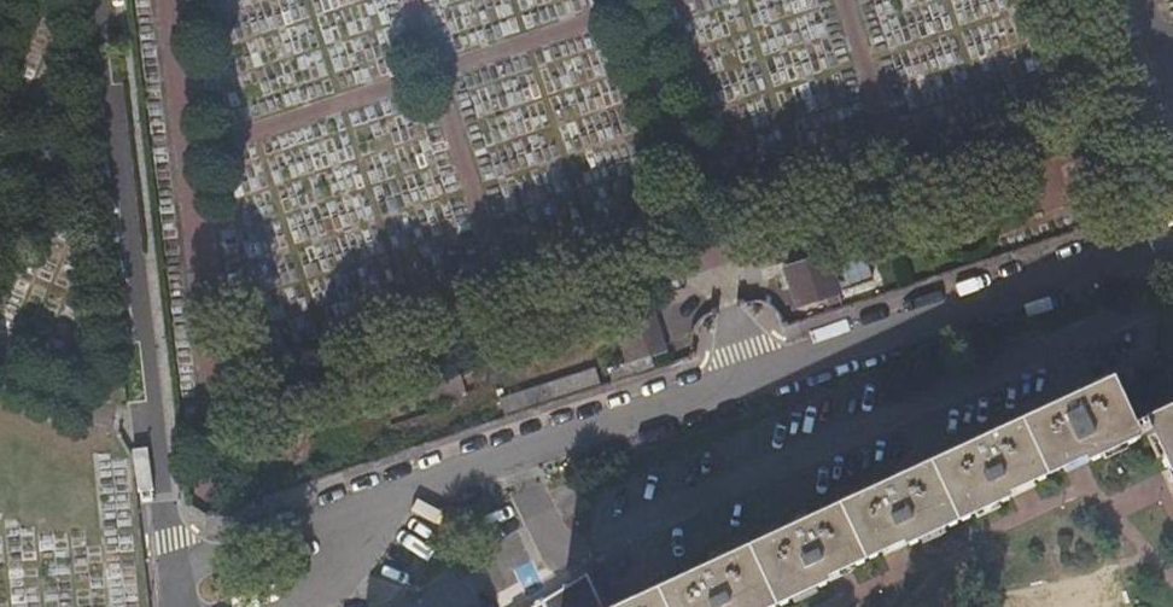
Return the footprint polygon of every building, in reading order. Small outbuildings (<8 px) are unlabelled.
[(872,281),(860,244),(787,268),(800,304),(814,299),(817,307),(830,303),(830,301),(840,298),(838,292),(872,281)] [(619,381),(657,368),(652,353),(669,347),(656,310),(622,321),(635,358),(615,365),(619,381)] [(553,384),(558,401),(608,385),(603,367),(553,384)] [(438,403),(473,392),(466,372),(431,384),(438,403)] [(1134,423),(1112,377),(936,458),(671,580),(612,606),(772,606),(832,579),(830,576),(904,542),(906,545),(999,502),(1012,496),(1010,492),(1085,458),(1087,462),(1153,432),(1170,469),(1165,471),(1172,489),(1172,405),(1134,423)] [(507,398),(513,415),(558,401),(553,384),(507,398)] [(587,573),(531,606),(603,606),(587,573)]
